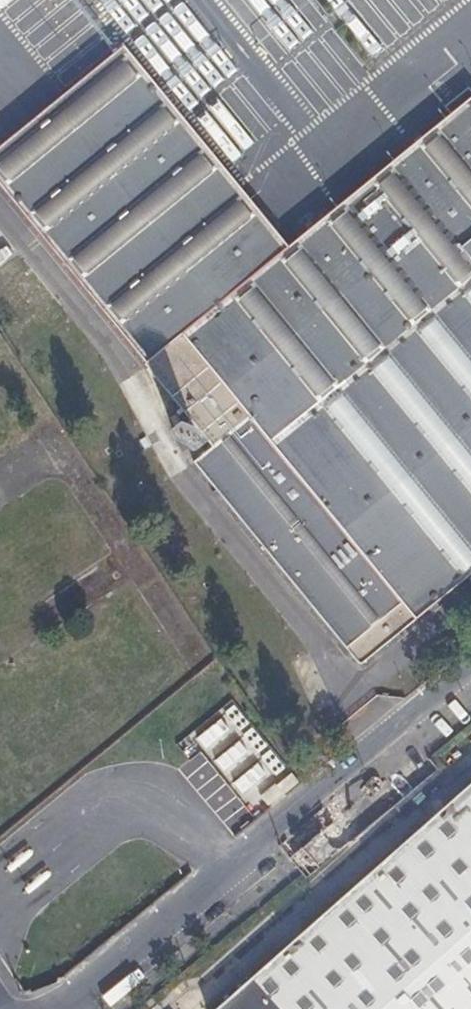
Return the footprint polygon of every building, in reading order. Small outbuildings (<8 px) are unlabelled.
[(125,39),(0,142),(0,180),(146,358),(143,359),(211,442),(207,446),(204,443),(197,448),(200,452),(194,456),(358,656),(364,656),(470,568),(470,81),(448,99),(454,107),(290,239),(125,39)] [(0,252),(0,267),(9,261),(2,250),(0,252)] [(184,428),(180,423),(174,429),(177,433),(182,430),(186,435),(189,433),(193,438),(198,434),(194,429),(191,431),(187,426),(184,428)] [(250,815),(280,793),(224,715),(193,736),(250,815)] [(202,1008),(470,1008),(470,782),(202,1008)]
